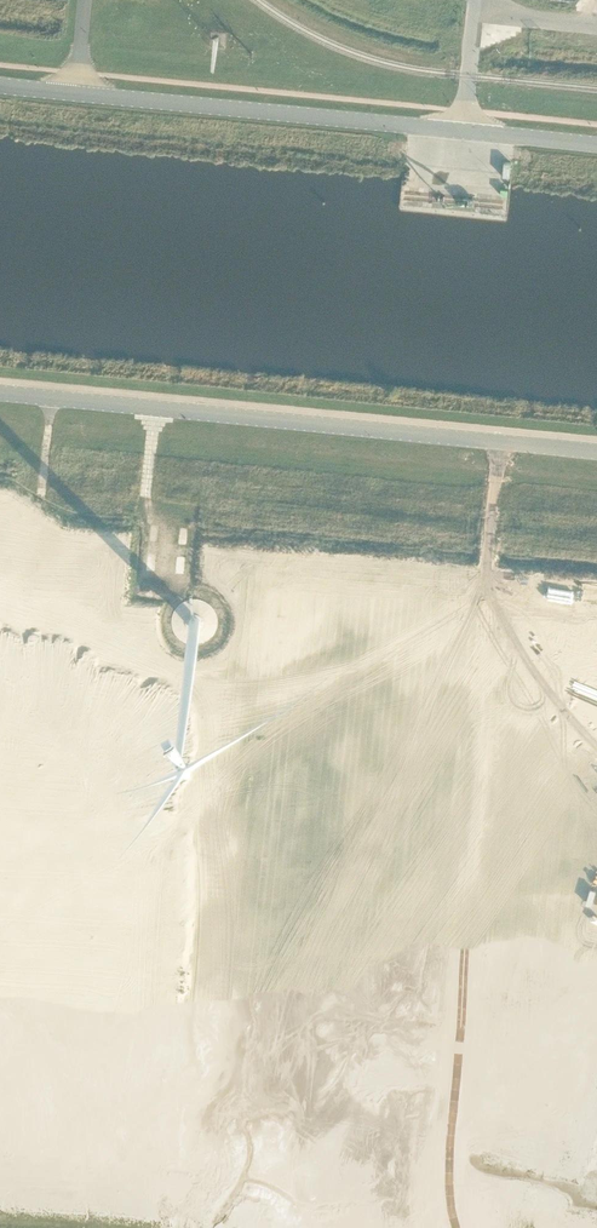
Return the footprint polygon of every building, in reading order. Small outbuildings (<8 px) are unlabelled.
[(502,175),(509,176),(511,159),(504,158),(502,175)] [(189,618),(188,621),(189,623),(191,625),(193,626),(195,626),(198,626),(199,624),(201,622),(201,620),(200,617),(199,615),(197,614),(194,614),(192,615),(190,616),(189,618)]
